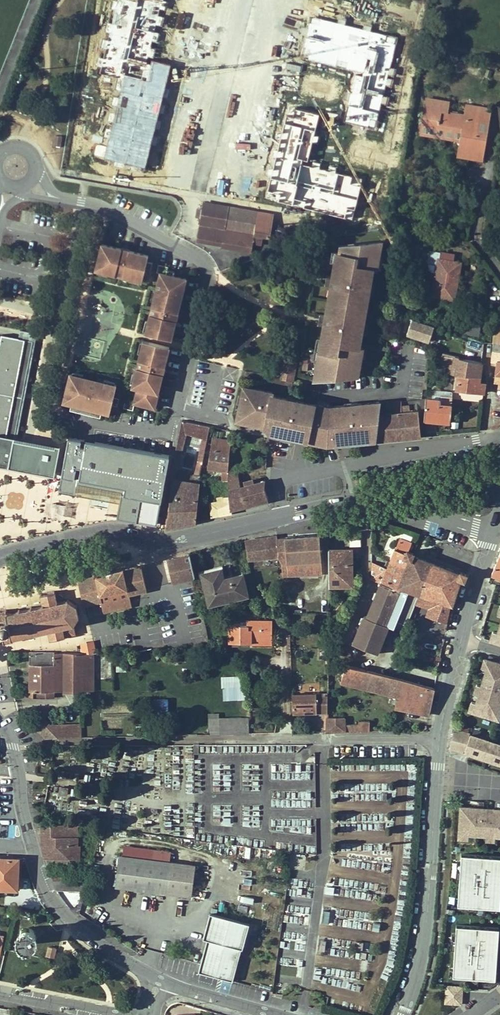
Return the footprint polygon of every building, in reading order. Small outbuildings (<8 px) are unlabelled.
[(480,120),(477,119),(479,106),(466,103),(465,114),(447,111),(449,101),(426,97),(419,133),(462,141),(459,155),(482,159),(487,134),(478,133),(480,120)] [(478,133),(487,134),(491,108),(479,106),(477,119),(480,120),(478,133)] [(65,131),(59,129),(56,140),(63,142),(65,131)] [(270,236),(273,213),(203,201),(202,208),(201,215),(197,235),(223,239),(222,243),(222,245),(252,250),(253,242),(261,243),(262,234),(270,236)] [(222,243),(223,239),(197,235),(197,239),(222,243)] [(99,241),(92,268),(138,279),(141,268),(147,269),(149,259),(142,258),(144,251),(99,241)] [(359,346),(373,269),(376,270),(381,241),(340,246),(339,253),(336,253),(332,276),(327,275),(325,286),(336,288),(331,316),(325,315),(320,314),(318,325),(323,326),(314,380),(358,376),(363,347),(359,346)] [(454,299),(457,283),(454,283),(458,262),(454,261),(439,259),(441,251),(431,250),(429,262),(438,264),(433,295),(454,299)] [(454,261),(455,254),(441,251),(439,259),(454,261)] [(141,330),(171,336),(185,276),(164,272),(166,263),(155,261),(153,269),(157,270),(153,282),(141,330)] [(331,316),(336,288),(330,287),(325,315),(331,316)] [(20,302),(20,318),(33,318),(32,302),(20,302)] [(405,333),(429,341),(434,324),(410,317),(405,333)] [(479,335),(481,323),(465,320),(463,333),(479,335)] [(494,325),(491,342),(495,343),(499,343),(499,326),(494,325)] [(1,331),(0,337),(0,463),(55,473),(60,444),(16,436),(34,337),(1,331)] [(135,402),(155,407),(169,343),(139,337),(128,384),(133,385),(130,399),(123,398),(121,406),(133,409),(135,402)] [(482,363),(484,342),(467,337),(463,359),(482,363)] [(395,343),(394,351),(423,352),(423,344),(395,343)] [(454,364),(455,356),(443,353),(440,362),(449,363),(454,364)] [(480,377),(482,363),(463,359),(459,358),(459,357),(455,356),(454,364),(449,363),(448,374),(454,375),(480,377)] [(293,380),(296,362),(283,360),(280,378),(293,380)] [(115,404),(116,396),(112,395),(115,381),(108,379),(107,382),(76,376),(77,373),(68,371),(61,400),(70,403),(100,409),(108,410),(110,403),(115,404)] [(484,393),(485,384),(479,383),(480,377),(454,375),(453,389),(484,393)] [(378,418),(379,405),(356,407),(357,410),(351,411),(351,408),(328,410),(270,399),(271,395),(242,389),(240,399),(242,399),(239,414),(237,414),(235,424),(263,429),(277,432),(276,438),(326,448),(375,443),(378,418)] [(450,423),(452,397),(433,395),(433,399),(426,398),(424,420),(450,423)] [(421,435),(419,410),(411,410),(410,408),(403,408),(402,406),(402,400),(389,401),(390,413),(378,418),(375,443),(421,435)] [(100,409),(70,403),(69,410),(99,416),(100,409)] [(170,497),(166,525),(165,528),(196,521),(200,484),(198,483),(210,427),(182,420),(165,496),(170,497)] [(167,451),(69,432),(50,511),(153,528),(167,451)] [(228,470),(231,446),(211,444),(209,469),(228,470)] [(239,486),(237,470),(228,472),(228,481),(228,488),(239,486)] [(23,472),(17,483),(28,488),(33,477),(23,472)] [(231,507),(269,498),(265,480),(253,482),(245,484),(239,486),(228,488),(229,494),(217,497),(218,500),(210,502),(213,516),(232,512),(231,507)] [(166,525),(170,497),(165,496),(160,524),(166,525)] [(8,525),(6,514),(0,515),(0,528),(8,525)] [(322,574),(320,535),(285,537),(286,562),(282,562),(283,575),(306,574),(319,574),(322,574)] [(279,557),(278,546),(277,538),(277,536),(245,541),(248,559),(279,557)] [(286,562),(285,537),(277,538),(278,546),(279,557),(282,562),(286,562)] [(400,586),(411,559),(412,556),(413,553),(408,551),(411,543),(400,539),(396,549),(394,548),(387,568),(381,583),(398,591),(400,586)] [(348,571),(348,556),(340,556),(340,549),(328,549),(329,586),(340,586),(340,582),(352,582),(352,571),(348,571)] [(352,571),(352,549),(340,549),(340,556),(348,556),(348,571),(352,571)] [(195,576),(190,552),(167,557),(172,581),(195,576)] [(491,574),(499,577),(499,553),(491,574)] [(419,593),(431,563),(412,556),(411,559),(400,586),(408,589),(418,593),(419,593)] [(381,583),(387,568),(371,562),(371,579),(381,583)] [(452,604),(459,579),(464,581),(467,574),(460,572),(459,574),(431,563),(419,593),(439,600),(452,604)] [(101,601),(102,607),(131,600),(129,594),(147,590),(141,566),(124,570),(124,569),(95,575),(95,576),(78,580),(84,605),(101,601)] [(214,570),(217,581),(223,579),(221,569),(214,570)] [(243,574),(223,579),(217,581),(214,570),(201,573),(209,605),(248,595),(243,574)] [(397,617),(408,589),(400,586),(398,591),(381,583),(367,618),(386,625),(389,618),(394,620),(397,617)] [(408,621),(418,593),(408,589),(398,617),(408,621)] [(0,612),(0,633),(1,633),(1,634),(2,634),(4,641),(3,641),(3,642),(4,642),(4,643),(5,643),(5,642),(12,640),(12,641),(13,641),(13,640),(14,640),(14,639),(13,639),(13,638),(13,637),(24,635),(24,636),(26,636),(25,634),(36,632),(36,634),(37,633),(37,632),(48,629),(48,630),(49,630),(51,639),(50,639),(50,640),(51,640),(51,641),(52,641),(52,640),(64,637),(64,638),(65,638),(65,637),(66,637),(65,636),(75,634),(76,634),(75,634),(76,633),(75,633),(74,625),(75,624),(74,623),(78,616),(80,616),(80,615),(79,615),(77,606),(78,606),(77,605),(76,605),(69,600),(70,599),(68,599),(68,600),(58,602),(58,601),(57,601),(55,593),(56,592),(56,591),(55,592),(55,591),(54,591),(54,592),(42,594),(41,594),(41,595),(40,595),(41,596),(43,604),(42,604),(43,606),(32,608),(32,606),(30,607),(31,608),(20,610),(20,609),(18,609),(19,611),(8,613),(8,612),(7,612),(7,611),(8,611),(7,610),(6,610),(5,610),(6,610),(0,612)] [(439,600),(419,593),(415,604),(436,611),(439,600)] [(132,606),(131,600),(102,607),(104,613),(132,606)] [(498,601),(495,611),(499,612),(495,629),(490,628),(487,638),(499,642),(499,602),(498,601)] [(383,640),(384,631),(386,632),(388,626),(386,625),(367,618),(364,616),(353,644),(377,654),(383,640)] [(272,639),(272,621),(247,621),(247,625),(230,625),(230,643),(250,643),(250,639),(272,639)] [(95,652),(92,639),(79,641),(82,652),(95,652)] [(330,660),(330,649),(319,648),(319,659),(330,660)] [(65,652),(29,651),(28,673),(64,673),(65,652)] [(64,673),(64,689),(81,689),(82,652),(65,652),(64,673)] [(82,652),(81,689),(95,690),(95,652),(82,652)] [(484,661),(481,671),(490,674),(486,688),(476,685),(473,695),(483,698),(480,707),(471,704),(468,714),(499,723),(499,719),(499,666),(484,661)] [(429,714),(435,688),(390,676),(346,665),(341,681),(401,697),(412,700),(410,710),(429,714)] [(64,673),(28,673),(28,695),(53,695),(53,689),(64,689),(64,673)] [(245,699),(245,676),(223,677),(224,700),(245,699)] [(327,713),(328,693),(292,694),(293,714),(307,713),(307,711),(313,711),(313,713),(327,713)] [(410,710),(412,700),(401,697),(398,708),(410,710)] [(34,726),(45,736),(81,735),(81,723),(50,724),(43,717),(34,726)] [(370,731),(370,721),(359,721),(359,724),(345,724),(344,717),(327,717),(327,732),(345,731),(370,731)] [(219,727),(218,718),(208,719),(209,728),(219,727)] [(249,734),(248,718),(218,718),(219,727),(219,735),(249,734)] [(470,733),(454,730),(450,746),(499,762),(499,744),(470,733)] [(50,804),(65,805),(66,784),(51,784),(50,804)] [(453,806),(452,838),(467,838),(468,833),(483,834),(483,839),(493,840),(493,835),(499,836),(499,803),(495,802),(495,809),(483,808),(483,802),(461,800),(461,807),(453,806)] [(385,813),(340,814),(340,831),(380,830),(380,821),(385,821),(385,813)] [(77,846),(78,825),(42,824),(42,845),(45,857),(56,858),(70,858),(79,859),(80,846),(77,846)] [(124,855),(153,859),(155,848),(125,844),(124,855)] [(153,859),(168,860),(170,850),(155,848),(153,859)] [(499,897),(499,856),(460,853),(457,903),(499,906),(499,897)] [(116,887),(191,895),(195,863),(168,860),(153,859),(124,855),(120,855),(116,887)] [(19,859),(0,858),(0,889),(17,890),(19,859)] [(69,866),(70,858),(56,858),(56,866),(69,866)] [(85,890),(88,881),(64,881),(52,881),(57,890),(85,890)] [(79,914),(85,894),(81,893),(77,908),(72,905),(70,908),(77,916),(79,914)] [(328,923),(330,910),(323,909),(322,923),(328,923)] [(232,981),(241,949),(242,949),(249,924),(247,923),(236,920),(210,913),(203,938),(207,939),(199,969),(223,975),(223,979),(232,981)] [(247,923),(249,917),(237,914),(236,920),(247,923)] [(37,922),(20,917),(15,935),(32,940),(37,922)] [(495,977),(498,927),(456,924),(452,974),(495,977)] [(363,959),(364,941),(356,941),(355,952),(346,951),(346,957),(363,959)] [(54,958),(56,948),(49,946),(47,956),(54,958)] [(223,975),(199,969),(198,972),(223,979),(223,975)] [(462,1004),(463,984),(445,983),(444,1003),(462,1004)]
